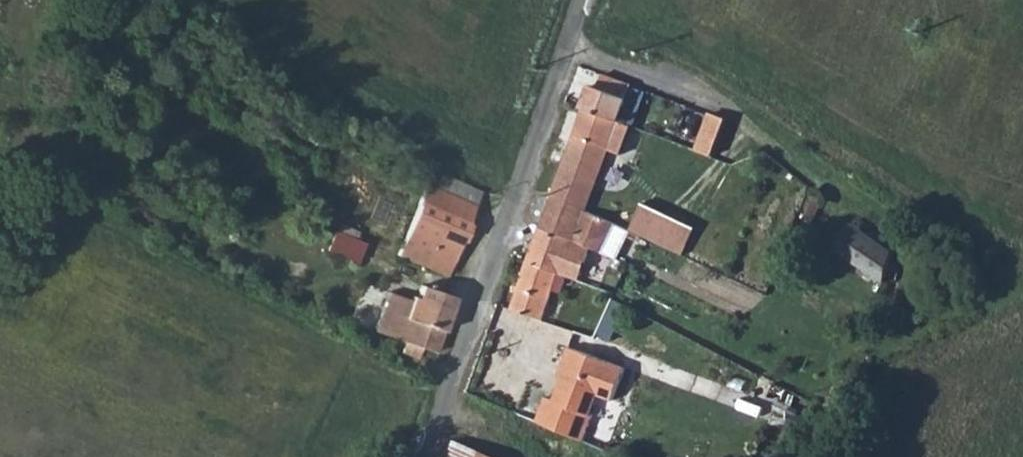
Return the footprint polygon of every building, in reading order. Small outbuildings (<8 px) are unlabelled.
[(622,78),(596,69),(592,84),(589,82),(581,106),(610,117),(622,78)] [(610,117),(581,106),(560,170),(591,181),(602,143),(610,117)] [(714,154),(723,117),(707,113),(697,149),(714,154)] [(623,121),(610,117),(602,143),(615,147),(623,121)] [(591,181),(560,170),(550,201),(581,212),(583,203),(591,181)] [(434,171),(430,180),(416,216),(437,225),(461,236),(479,193),(434,171)] [(682,215),(628,197),(619,224),(622,226),(673,243),(682,215)] [(586,250),(612,258),(622,226),(619,224),(588,214),(581,212),(550,201),(539,235),(569,244),(586,250)] [(581,212),(588,214),(591,206),(583,203),(581,212)] [(449,264),(461,236),(437,225),(427,253),(449,264)] [(832,252),(881,287),(890,253),(851,225),(832,252)] [(366,244),(337,229),(327,248),(356,263),(366,244)] [(529,265),(560,274),(581,281),(588,257),(584,256),(586,250),(569,244),(539,235),(529,265)] [(418,249),(411,263),(443,277),(449,264),(427,253),(418,249)] [(512,313),(544,323),(560,274),(529,265),(512,313)] [(413,347),(434,355),(454,299),(418,285),(412,298),(405,294),(401,299),(385,292),(370,330),(402,343),(399,349),(411,354),(413,347)] [(547,400),(538,425),(585,442),(594,417),(590,415),(597,396),(613,402),(625,369),(568,349),(561,370),(567,372),(556,403),(547,400)] [(450,438),(443,456),(501,456),(450,438)]
